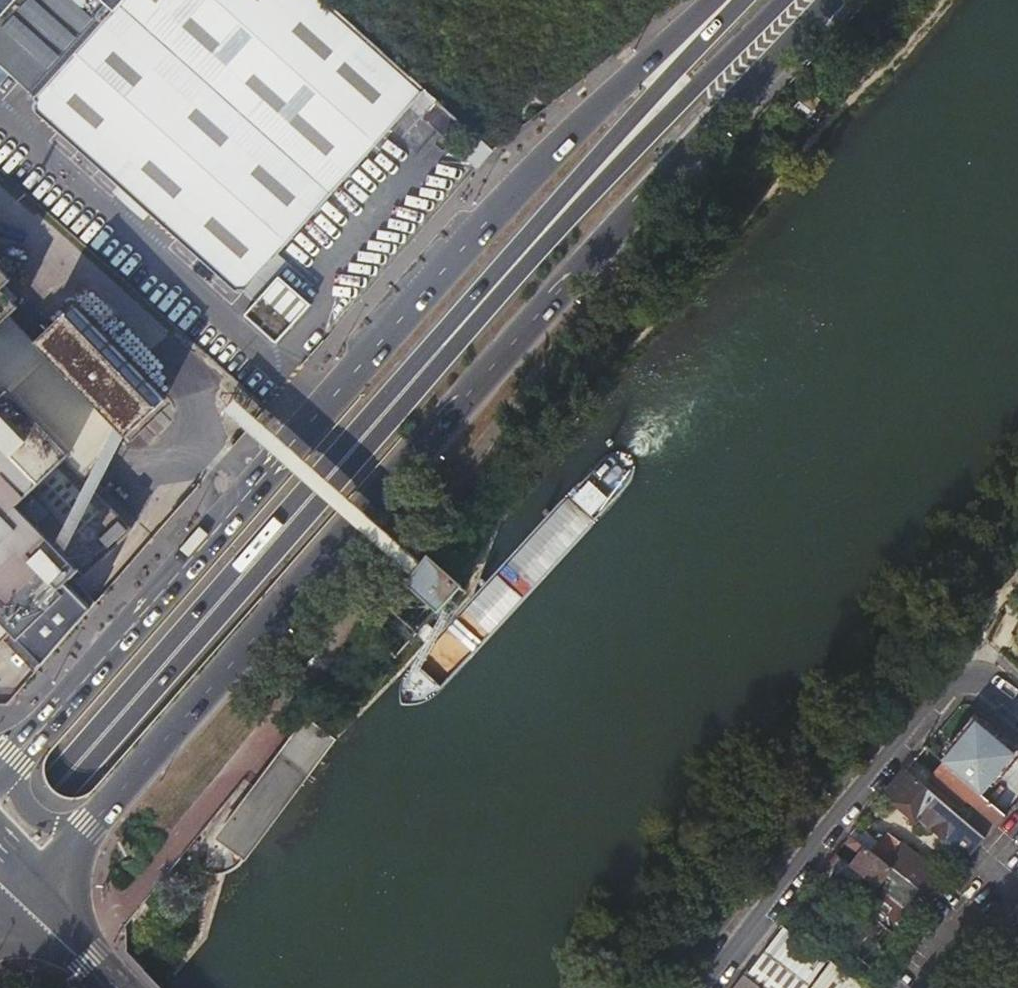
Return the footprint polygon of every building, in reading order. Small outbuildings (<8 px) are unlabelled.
[(35,98),(122,0),(0,0),(0,66),(35,98)] [(35,98),(31,101),(31,103),(30,105),(32,108),(237,292),(239,293),(242,293),(244,292),(426,89),(326,0),(122,0),(35,98)] [(461,131),(465,126),(438,100),(424,115),(452,141),(456,136),(459,139),(464,133),(461,131)] [(8,325),(16,317),(24,309),(3,288),(13,278),(0,264),(0,317),(8,325)] [(245,315),(275,342),(306,306),(276,279),(245,315)] [(76,306),(39,341),(129,435),(166,399),(76,306)] [(115,496),(145,467),(121,442),(129,435),(39,341),(16,317),(8,325),(0,317),(0,377),(115,496)] [(10,629),(18,638),(66,592),(62,588),(80,570),(85,575),(140,521),(115,496),(0,377),(0,619),(10,629)] [(248,411),(235,397),(223,409),(236,423),(243,416),(248,411)] [(407,583),(436,606),(459,579),(430,554),(419,568),(407,583)] [(68,590),(66,592),(18,638),(43,662),(87,612),(68,590)] [(10,629),(0,619),(0,639),(10,629)] [(1016,751),(975,717),(942,758),(944,760),(975,787),(982,792),(1016,751)] [(330,743),(303,722),(217,835),(244,855),(330,743)] [(961,803),(968,797),(975,787),(944,760),(931,777),(961,803)] [(965,860),(986,835),(905,769),(888,788),(897,796),(894,800),(915,818),(919,815),(949,841),(947,845),(965,860)] [(998,821),(1005,813),(982,792),(975,787),(968,797),(998,821)] [(881,841),(859,823),(850,834),(853,836),(865,847),(874,852),(881,841)] [(890,831),(881,841),(874,852),(887,862),(903,841),(890,831)] [(865,847),(853,836),(848,841),(861,851),(865,847)] [(915,884),(931,865),(903,841),(887,862),(892,867),(915,884)] [(865,847),(861,851),(852,864),(877,884),(892,867),(887,862),(874,852),(865,847)] [(821,873),(862,903),(867,897),(848,882),(853,875),(848,870),(832,858),(821,873)] [(852,864),(848,870),(853,875),(873,890),(877,884),(852,864)] [(933,897),(950,878),(931,865),(915,884),(933,897)] [(900,936),(933,897),(915,884),(892,867),(877,884),(873,890),(867,897),(862,903),(864,905),(862,907),(900,936)] [(848,882),(867,897),(873,890),(853,875),(848,882)] [(875,968),(900,936),(862,907),(838,941),(875,968)] [(783,922),(744,972),(764,987),(808,987),(832,958),(828,955),(783,922)] [(869,987),(880,987),(887,978),(875,968),(838,941),(828,955),(832,958),(869,987)] [(832,958),(808,987),(869,987),(832,958)] [(744,972),(732,987),(764,987),(744,972)]
